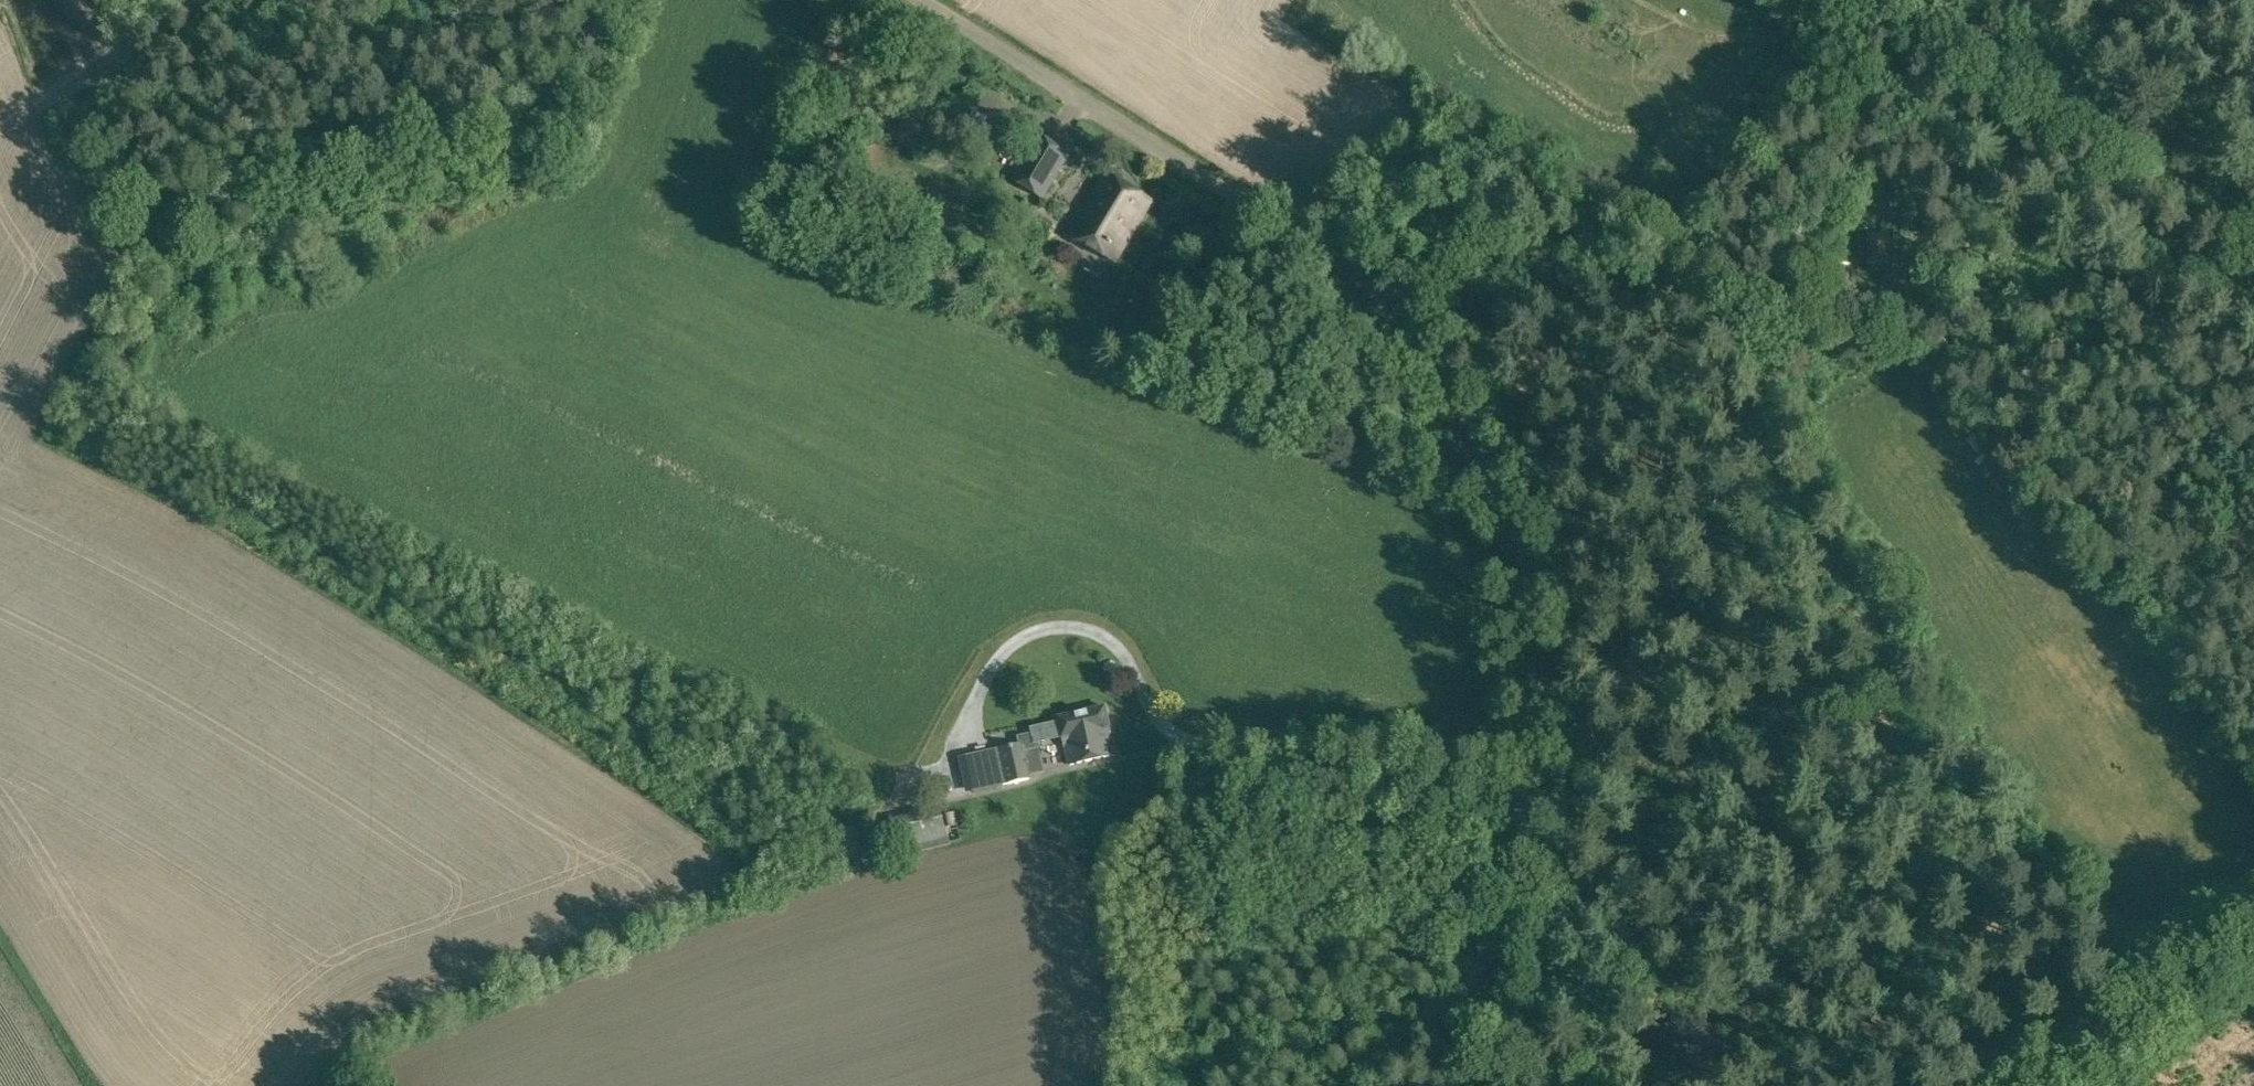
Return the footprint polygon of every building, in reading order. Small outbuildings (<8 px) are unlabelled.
[(1012,181),(1045,199),(1071,153),(1039,134),(1012,181)] [(1069,234),(1116,262),(1152,201),(1105,174),(1069,234)] [(1868,237),(1869,263),(1888,262),(1887,236),(1868,237)] [(1115,754),(1111,736),(1105,707),(1058,717),(1059,721),(1033,726),(1034,732),(1020,735),(1023,743),(1026,752),(1040,748),(1040,744),(1063,739),(1070,764),(1115,754)] [(957,826),(954,814),(945,816),(948,828),(957,826)] [(948,843),(943,815),(912,821),(917,849),(948,843)]
